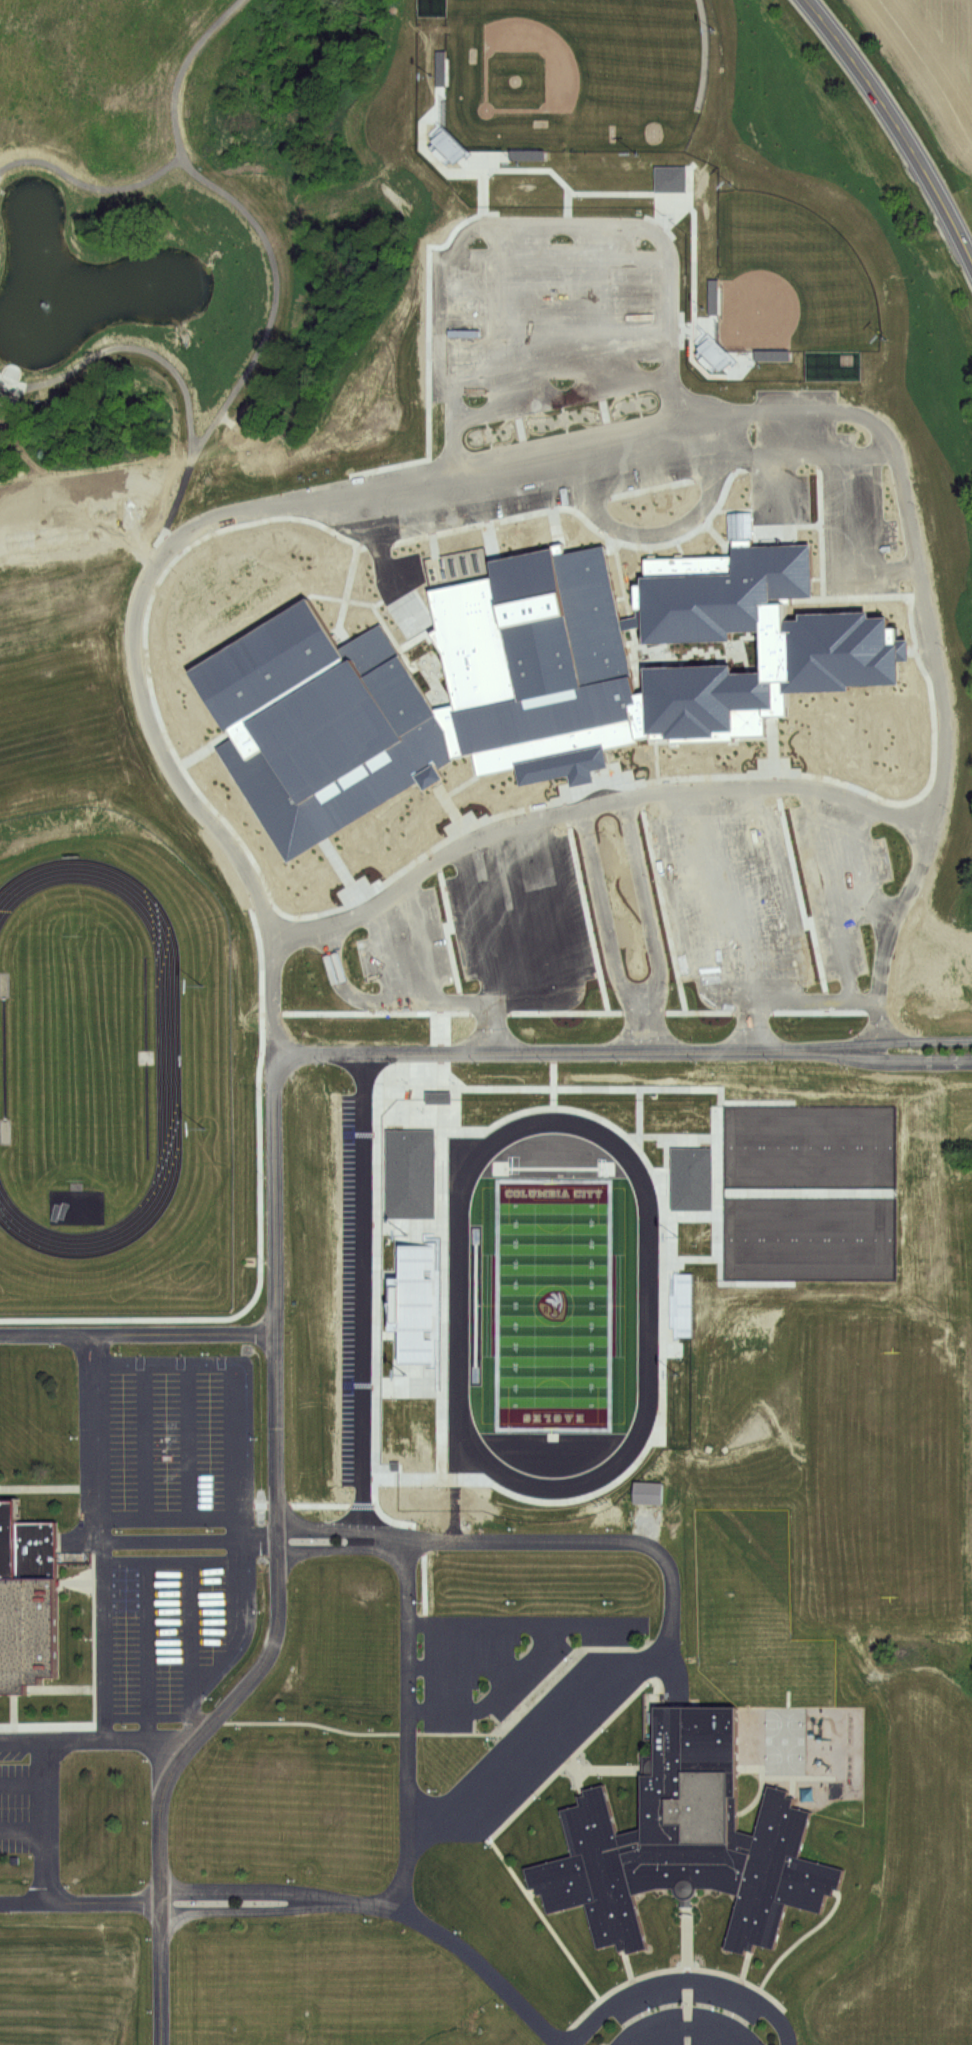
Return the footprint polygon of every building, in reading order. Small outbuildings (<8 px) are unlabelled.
[(287,855),(320,837),(407,789),(426,779),(450,767),(468,756),(476,777),(491,774),(518,787),(566,775),(604,763),(604,755),(652,740),(710,740),(760,739),(763,718),(772,717),(781,716),(783,693),(911,689),(910,660),(909,644),(898,644),(897,618),(886,617),(878,616),(866,615),(866,610),(794,613),(795,619),(783,618),(783,606),(789,605),(790,599),(810,596),(808,543),(752,546),(750,528),(749,511),(727,511),(727,551),(724,552),(688,554),(684,554),(652,555),(635,556),(636,613),(627,616),(619,617),(601,543),(550,545),(487,557),(485,575),(428,591),(431,617),(443,680),(448,703),(432,703),(403,653),(383,621),(339,644),(325,627),(316,614),(302,597),(183,670),(228,734),(215,745),(230,768),(253,805),(287,855)] [(422,1099),(451,1102),(446,1089),(422,1089),(422,1099)] [(385,1128),(381,1218),(432,1217),(429,1126),(385,1128)] [(971,1279),(971,1250),(866,1250),(866,1279),(971,1279)] [(661,1482),(630,1482),(630,1504),(661,1504),(661,1482)] [(27,1675),(38,1674),(41,1665),(55,1665),(56,1592),(56,1580),(57,1515),(16,1514),(18,1492),(0,1493),(0,1685),(27,1684),(27,1675)] [(525,1863),(529,1883),(537,1879),(538,1888),(543,1887),(547,1909),(587,1898),(599,1945),(618,1939),(619,1944),(628,1942),(628,1947),(646,1941),(633,1890),(657,1884),(675,1884),(678,1891),(681,1893),(679,1897),(692,1900),(691,1892),(695,1889),(696,1886),(697,1882),(720,1882),(739,1890),(725,1942),(745,1948),(745,1939),(749,1945),(753,1937),(774,1944),(788,1898),(820,1907),(826,1887),(834,1889),(833,1881),(839,1881),(843,1862),(800,1849),(810,1806),(811,1803),(793,1800),(795,1790),(789,1788),(790,1783),(769,1777),(754,1828),(738,1823),(738,1699),(656,1699),(654,1765),(642,1766),(643,1821),(616,1827),(604,1777),(584,1786),(584,1793),(579,1792),(580,1798),(562,1804),(573,1848),(525,1863)]
